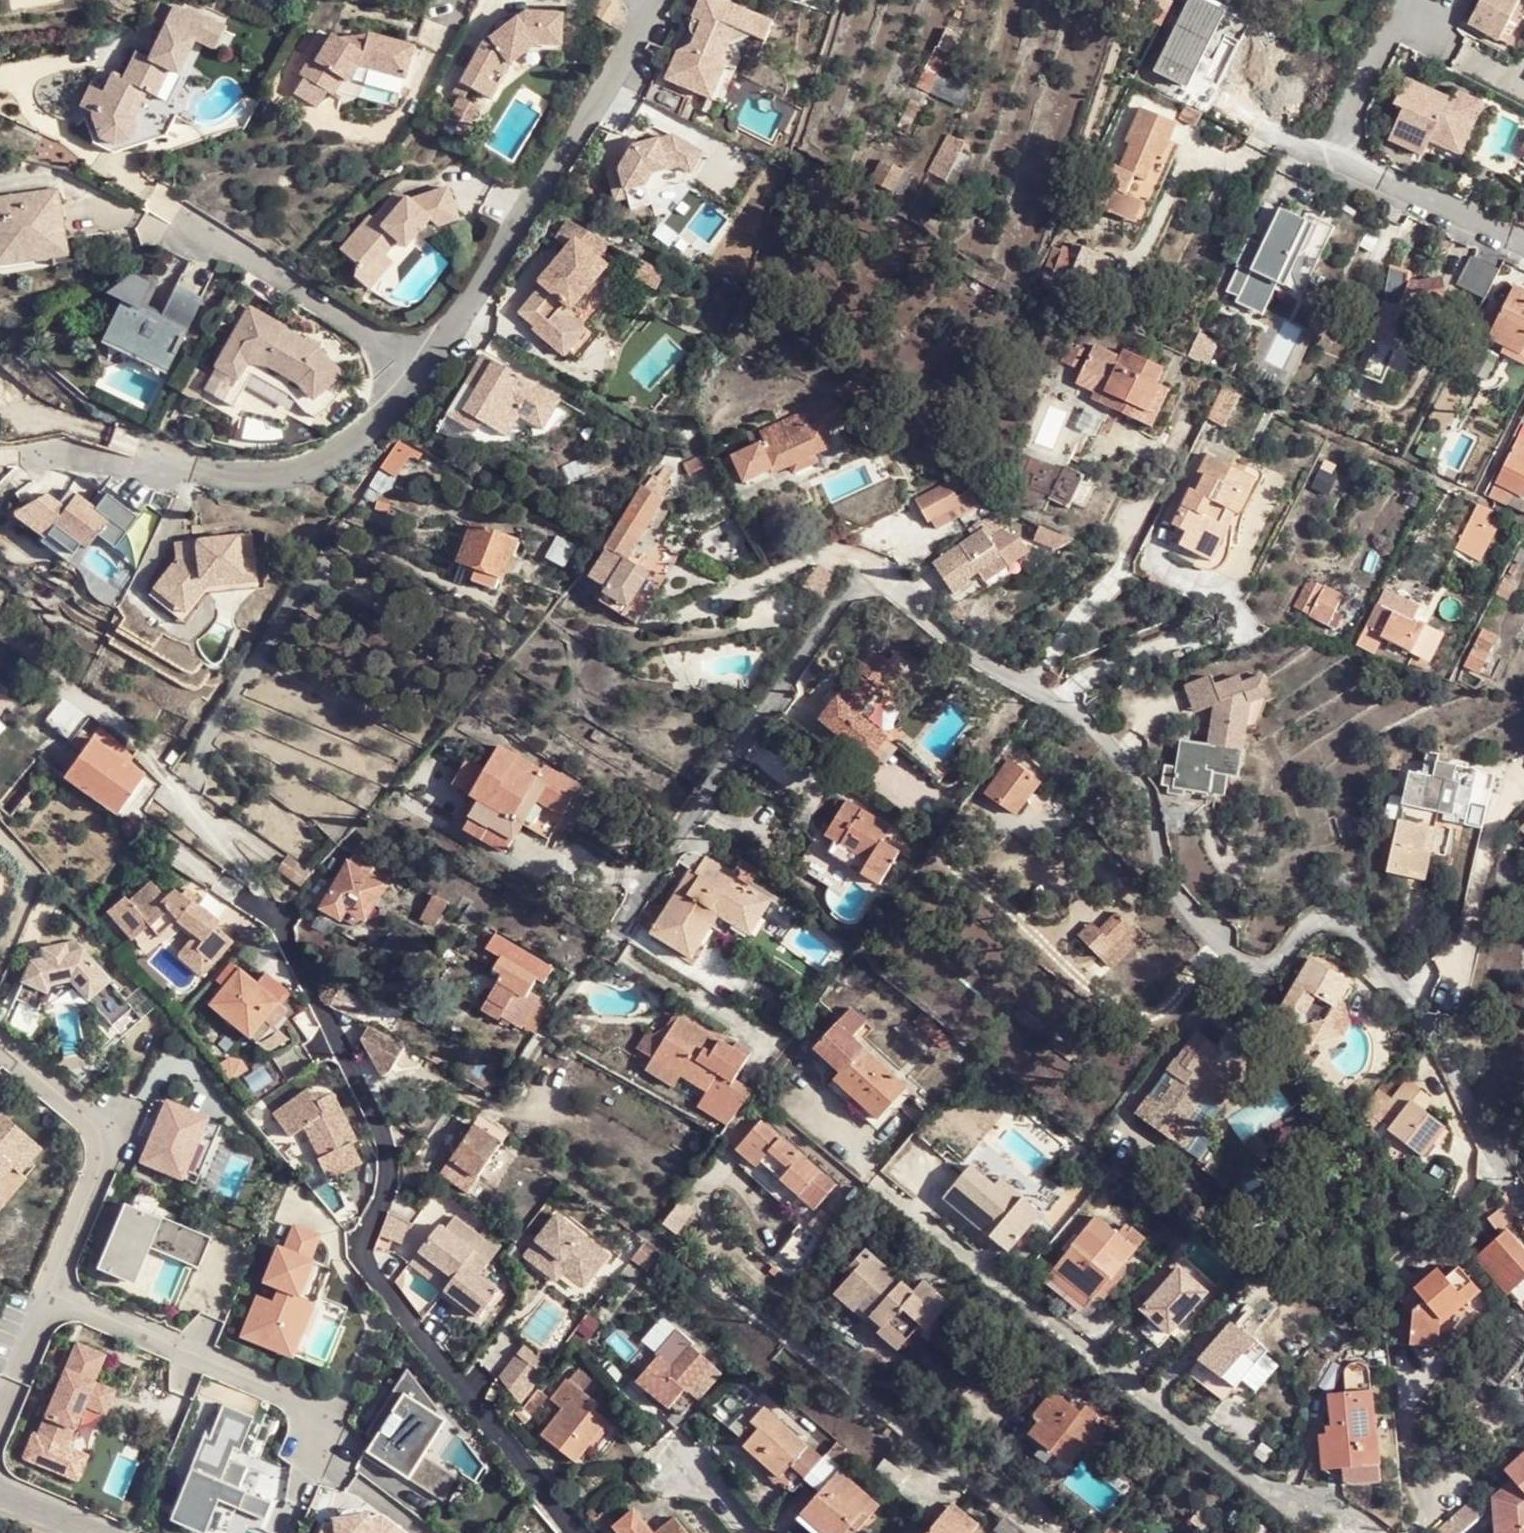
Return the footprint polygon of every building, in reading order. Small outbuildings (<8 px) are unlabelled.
[(714,63),(744,10),(725,2),(724,7),(707,0),(703,0),(691,29),(696,40),(695,45),(689,48),(714,63)] [(1116,18),(1114,22),(1137,34),(1143,22),(1158,28),(1170,6),(1162,2),(1157,0),(1156,0),(1155,2),(1150,11),(1127,1),(1121,17),(1116,18)] [(1467,24),(1499,41),(1520,0),(1480,0),(1467,24)] [(189,7),(176,1),(167,21),(169,21),(152,55),(140,49),(126,75),(116,70),(105,91),(94,84),(84,104),(95,111),(94,113),(102,137),(119,144),(133,136),(138,124),(135,116),(148,90),(158,94),(172,67),(180,71),(199,36),(218,44),(229,22),(191,4),(189,7)] [(490,32),(484,29),(458,78),(489,94),(508,59),(532,42),(560,43),(563,10),(525,7),(490,32)] [(714,63),(698,93),(710,97),(715,85),(722,86),(729,67),(740,41),(751,36),(766,42),(774,23),(744,10),(714,63)] [(358,61),(376,66),(378,59),(406,65),(413,41),(365,30),(362,40),(343,37),(332,30),(315,57),(310,54),(299,71),(331,91),(340,75),(347,79),(358,61)] [(686,87),(698,93),(714,63),(688,48),(680,51),(666,85),(684,91),(686,87)] [(916,88),(929,95),(949,57),(935,49),(916,88)] [(378,59),(376,66),(404,73),(406,65),(378,59)] [(738,71),(729,67),(722,86),(715,85),(710,97),(723,103),(738,71)] [(1435,100),(1438,93),(1404,78),(1394,103),(1401,106),(1386,137),(1422,152),(1428,140),(1431,133),(1461,146),(1481,102),(1451,89),(1447,97),(1444,105),(1435,100)] [(477,103),(457,92),(442,120),(462,131),(477,103)] [(1447,97),(1438,93),(1435,100),(1444,105),(1447,97)] [(921,106),(911,102),(894,131),(904,136),(921,106)] [(1201,114),(1185,107),(1179,119),(1195,126),(1201,114)] [(1097,208),(1127,224),(1137,199),(1129,195),(1136,178),(1149,183),(1157,167),(1143,161),(1148,152),(1162,159),(1167,161),(1182,126),(1145,110),(1131,142),(1135,144),(1123,170),(1115,166),(1097,208)] [(1458,153),(1461,146),(1431,133),(1428,140),(1458,153)] [(628,162),(620,176),(611,176),(621,203),(633,199),(637,210),(656,202),(653,191),(652,185),(656,175),(682,165),(692,171),(701,151),(671,136),(634,149),(628,162)] [(948,137),(928,173),(945,182),(964,146),(948,137)] [(1143,161),(1157,167),(1162,159),(1148,152),(1143,161)] [(620,157),(611,176),(620,176),(628,162),(620,157)] [(884,159),(871,181),(891,194),(904,171),(884,159)] [(686,182),(692,171),(682,165),(656,175),(652,185),(653,191),(686,182)] [(357,261),(357,274),(374,253),(378,255),(392,237),(402,245),(429,215),(440,223),(463,213),(449,184),(411,199),(406,194),(395,208),(387,202),(373,218),(369,216),(341,247),(357,261)] [(0,196),(0,241),(2,256),(52,248),(52,243),(66,240),(58,188),(0,196)] [(399,189),(387,202),(395,208),(406,194),(399,189)] [(1137,199),(1127,224),(1136,227),(1147,203),(1137,199)] [(1284,212),(1280,210),(1268,234),(1271,236),(1284,212)] [(1226,293),(1237,297),(1235,303),(1262,316),(1274,292),(1298,304),(1335,228),(1321,222),(1318,228),(1284,212),(1271,236),(1268,234),(1263,246),(1249,238),(1236,264),(1238,266),(1226,293)] [(551,269),(540,281),(546,285),(522,312),(537,326),(535,329),(569,356),(588,334),(562,311),(569,303),(575,308),(595,283),(611,267),(606,262),(602,258),(615,246),(569,220),(557,238),(568,248),(551,269)] [(374,253),(357,274),(370,286),(402,245),(392,237),(378,255),(374,253)] [(73,239),(66,240),(52,243),(52,248),(54,259),(55,268),(77,263),(73,239)] [(54,259),(52,248),(2,256),(0,241),(0,266),(54,259)] [(1057,248),(1039,288),(1060,298),(1063,290),(1068,292),(1075,278),(1085,282),(1094,265),(1077,256),(1078,253),(1067,247),(1065,252),(1057,248)] [(1456,283),(1485,297),(1500,268),(1473,255),(1470,256),(1456,283)] [(667,277),(643,262),(634,276),(658,291),(667,277)] [(632,284),(611,267),(595,283),(575,308),(569,303),(562,311),(588,334),(569,356),(579,366),(607,335),(596,327),(620,298),(632,284)] [(1408,286),(1409,272),(1399,270),(1390,269),(1384,302),(1383,303),(1357,362),(1352,374),(1382,385),(1411,313),(1448,309),(1444,282),(1408,286)] [(127,299),(148,309),(160,284),(152,280),(149,285),(138,279),(116,294),(127,299)] [(1487,339),(1520,355),(1523,347),(1523,293),(1513,287),(1487,339)] [(142,359),(145,361),(148,356),(169,364),(173,357),(177,359),(204,305),(178,292),(164,317),(148,309),(127,299),(104,341),(127,352),(144,355),(142,359)] [(265,366),(269,367),(265,364),(268,359),(294,375),(298,379),(299,382),(313,397),(330,384),(342,373),(319,348),(322,343),(309,334),(305,339),(288,327),(289,326),(252,304),(216,366),(238,377),(248,361),(265,366)] [(1092,402),(1099,404),(1121,358),(1097,345),(1077,384),(1096,394),(1092,402)] [(1071,346),(1063,362),(1076,368),(1085,352),(1071,346)] [(1121,358),(1099,404),(1114,411),(1119,400),(1146,412),(1159,385),(1155,383),(1163,370),(1124,352),(1121,358)] [(148,356),(145,361),(140,370),(160,380),(169,364),(148,356)] [(467,386),(454,409),(483,426),(509,442),(521,420),(546,435),(564,405),(483,358),(474,374),(481,377),(472,390),(467,386)] [(265,364),(269,367),(271,367),(299,382),(298,379),(294,375),(268,359),(265,364)] [(238,377),(216,366),(204,387),(233,404),(254,374),(293,393),(315,417),(328,407),(339,396),(330,384),(313,397),(299,382),(271,367),(269,367),(265,366),(248,361),(238,377)] [(351,384),(342,373),(330,384),(339,396),(351,384)] [(474,374),(467,386),(472,390),(481,377),(474,374)] [(1119,400),(1114,411),(1152,429),(1170,390),(1159,385),(1146,412),(1119,400)] [(1226,424),(1234,392),(1217,387),(1208,419),(1226,424)] [(814,412),(804,417),(810,430),(822,426),(823,430),(854,419),(837,399),(813,409),(814,412)] [(483,426),(454,409),(439,436),(512,451),(531,443),(553,443),(573,426),(588,421),(564,405),(546,435),(521,420),(509,442),(483,426)] [(804,417),(761,435),(764,443),(759,445),(764,455),(771,473),(830,449),(823,430),(822,426),(810,430),(804,417)] [(1496,482),(1523,497),(1523,428),(1496,482)] [(401,441),(369,489),(379,496),(392,476),(395,478),(415,449),(401,441)] [(758,457),(754,447),(733,456),(743,480),(769,469),(764,455),(758,457)] [(715,464),(711,454),(682,466),(687,477),(715,464)] [(1209,457),(1201,473),(1208,476),(1199,493),(1193,489),(1175,525),(1189,532),(1183,547),(1205,557),(1198,571),(1206,571),(1209,571),(1214,568),(1219,564),(1223,561),(1226,557),(1226,552),(1229,547),(1234,533),(1242,535),(1247,519),(1264,483),(1209,457)] [(1208,476),(1201,473),(1193,489),(1199,493),(1208,476)] [(652,478),(645,490),(658,498),(665,486),(652,478)] [(961,505),(948,485),(916,503),(927,523),(955,510),(960,517),(979,507),(973,498),(961,505)] [(1523,516),(1523,502),(1494,487),(1488,499),(1523,516)] [(658,498),(645,490),(642,488),(605,549),(607,552),(590,578),(603,586),(597,596),(601,600),(599,602),(626,618),(645,586),(652,574),(641,568),(643,565),(631,558),(664,502),(658,498)] [(66,509),(47,494),(19,518),(43,539),(41,543),(60,559),(74,554),(81,545),(87,549),(97,536),(108,522),(106,520),(83,501),(80,500),(77,499),(73,499),(71,501),(66,509)] [(118,504),(106,520),(108,522),(125,536),(138,521),(118,504)] [(1492,512),(1480,507),(1477,505),(1470,522),(1484,529),(1492,512)] [(1000,514),(986,524),(988,529),(1003,520),(1000,514)] [(993,536),(1008,528),(1003,520),(988,529),(993,536)] [(125,536),(108,522),(97,536),(114,549),(125,536)] [(1040,525),(1033,538),(1054,550),(1062,538),(1040,525)] [(515,544),(474,529),(461,564),(502,578),(515,544)] [(178,562),(161,584),(186,603),(204,582),(205,580),(208,579),(259,575),(255,535),(202,540),(198,547),(178,549),(178,562)] [(991,538),(940,570),(963,603),(979,594),(976,588),(988,582),(1010,567),(1016,575),(1034,563),(1027,553),(1029,548),(1012,539),(998,549),(997,548),(991,538)] [(178,542),(178,549),(198,547),(202,540),(178,542)] [(1016,575),(1010,567),(988,582),(993,591),(1016,575)] [(186,603),(161,584),(151,597),(190,627),(217,594),(260,591),(259,575),(208,579),(205,580),(204,582),(186,603)] [(1326,587),(1310,581),(1295,611),(1329,626),(1336,611),(1343,595),(1326,587)] [(656,593),(645,586),(626,618),(636,625),(656,593)] [(1377,605),(1358,646),(1375,654),(1381,640),(1405,650),(1418,624),(1377,605)] [(1349,617),(1336,611),(1329,626),(1329,629),(1342,634),(1349,617)] [(1483,631),(1465,666),(1479,673),(1496,637),(1483,631)] [(906,674),(882,654),(827,721),(875,761),(893,740),(864,714),(884,690),(891,694),(906,674)] [(1241,675),(1216,686),(1222,702),(1215,705),(1214,715),(1209,748),(1242,752),(1249,702),(1272,693),(1265,674),(1244,682),(1241,675)] [(1186,686),(1195,712),(1215,705),(1222,702),(1216,686),(1213,676),(1186,686)] [(80,710),(51,689),(31,718),(80,752),(89,738),(70,726),(80,712),(80,710)] [(178,723),(166,716),(158,729),(172,736),(178,723)] [(97,725),(89,738),(127,764),(133,757),(97,725)] [(127,764),(89,738),(80,752),(62,777),(83,792),(91,779),(94,777),(95,778),(94,780),(94,781),(107,790),(111,785),(127,795),(141,774),(127,764)] [(1170,786),(1169,793),(1186,796),(1187,791),(1223,796),(1227,776),(1238,778),(1242,752),(1209,748),(1183,744),(1177,775),(1166,773),(1164,786),(1170,786)] [(500,750),(486,774),(473,800),(482,805),(467,833),(508,857),(523,830),(550,844),(582,789),(545,769),(542,775),(527,764),(500,750)] [(1008,763),(985,795),(1016,817),(1039,784),(1008,763)] [(473,800),(486,774),(468,764),(455,789),(473,800)] [(1398,823),(1388,875),(1409,879),(1411,874),(1426,877),(1431,855),(1424,853),(1433,814),(1444,816),(1443,822),(1482,830),(1493,776),(1477,772),(1473,788),(1409,774),(1402,807),(1398,823)] [(91,779),(83,792),(115,812),(127,795),(111,785),(107,790),(94,781),(94,780),(95,778),(94,777),(91,779)] [(846,886),(852,891),(857,883),(877,897),(897,864),(879,852),(887,839),(842,810),(825,838),(841,848),(836,856),(819,845),(814,842),(792,877),(831,901),(834,903),(846,886)] [(825,838),(819,845),(836,856),(841,848),(825,838)] [(375,867),(353,855),(323,909),(349,924),(354,925),(360,923),(366,920),(372,912),(387,887),(370,877),(375,867)] [(300,887),(312,874),(287,858),(278,872),(300,887)] [(706,863),(695,881),(699,882),(689,895),(681,891),(654,939),(694,962),(721,920),(725,911),(750,926),(763,905),(747,895),(743,901),(727,892),(732,886),(734,880),(706,863)] [(699,882),(695,881),(688,877),(681,891),(689,895),(699,882)] [(197,954),(210,967),(231,944),(215,929),(218,925),(177,892),(168,900),(153,883),(130,903),(125,897),(109,912),(134,939),(149,926),(158,936),(176,921),(197,937),(204,942),(197,954)] [(747,895),(732,886),(727,892),(743,901),(747,895)] [(750,926),(758,930),(771,909),(763,905),(750,926)] [(725,911),(721,920),(754,938),(758,930),(750,926),(725,911)] [(1111,947),(1132,925),(1118,914),(1102,928),(1097,933),(1111,947)] [(1097,933),(1102,928),(1095,923),(1080,938),(1087,944),(1097,933)] [(1109,956),(1118,964),(1144,937),(1132,925),(1111,947),(1097,933),(1087,944),(1104,961),(1109,956)] [(204,942),(197,937),(180,955),(202,975),(210,967),(197,954),(204,942)] [(501,961),(502,960),(539,982),(538,982),(545,986),(554,971),(496,937),(487,952),(501,961)] [(16,999),(38,1010),(50,985),(71,981),(122,1039),(143,1021),(83,954),(68,956),(66,947),(44,951),(45,960),(32,963),(16,999)] [(516,994),(528,1000),(538,982),(539,982),(502,960),(501,961),(496,970),(502,972),(478,1012),(497,1024),(500,1020),(516,994)] [(1342,1038),(1349,1024),(1344,1003),(1339,1000),(1348,983),(1311,960),(1288,996),(1304,1005),(1301,1014),(1308,1044),(1342,1038)] [(220,997),(213,1006),(259,1042),(290,1008),(282,1001),(267,989),(260,983),(243,969),(229,985),(224,981),(215,992),(220,997)] [(267,989),(275,979),(268,973),(260,983),(267,989)] [(290,991),(275,979),(267,989),(282,1001),(290,991)] [(532,1002),(528,1000),(516,994),(500,1020),(517,1029),(532,1002)] [(382,1001),(367,995),(358,1014),(372,1020),(382,1001)] [(1304,1005),(1288,996),(1280,1008),(1296,1023),(1302,1021),(1301,1014),(1304,1005)] [(853,1007),(836,1025),(854,1040),(869,1021),(853,1007)] [(718,1083),(733,1091),(751,1062),(735,1051),(731,1056),(678,1025),(652,1067),(680,1084),(707,1100),(718,1083)] [(833,1080),(834,1081),(879,1122),(908,1090),(854,1040),(836,1025),(815,1048),(842,1071),(833,1080)] [(406,1048),(369,1027),(362,1040),(384,1077),(392,1073),(406,1048)] [(1150,1097),(1135,1116),(1184,1152),(1201,1133),(1191,1127),(1209,1102),(1225,1114),(1243,1089),(1231,1079),(1239,1066),(1245,1071),(1258,1054),(1234,1035),(1220,1050),(1201,1036),(1181,1063),(1179,1063),(1170,1075),(1177,1082),(1160,1106),(1150,1097)] [(294,1077),(276,1054),(248,1075),(266,1098),(294,1077)] [(680,1084),(652,1067),(644,1079),(673,1097),(680,1084)] [(1419,1104),(1428,1096),(1410,1080),(1380,1113),(1392,1125),(1389,1129),(1419,1158),(1446,1130),(1426,1111),(1419,1104)] [(879,1122),(834,1081),(826,1089),(870,1131),(879,1122)] [(726,1130),(747,1100),(733,1091),(718,1083),(707,1100),(700,1112),(726,1130)] [(357,1142),(331,1095),(316,1103),(310,1094),(307,1091),(273,1116),(289,1139),(304,1128),(311,1142),(320,1137),(326,1134),(335,1151),(329,1154),(318,1161),(329,1181),(362,1164),(352,1144),(357,1142)] [(331,1095),(310,1094),(316,1103),(331,1095)] [(1435,1102),(1428,1096),(1419,1104),(1426,1111),(1435,1102)] [(155,1140),(144,1162),(184,1180),(188,1170),(203,1176),(224,1128),(171,1104),(161,1125),(166,1127),(159,1141),(155,1140)] [(40,1148),(2,1113),(0,1115),(0,1177),(10,1166),(18,1172),(40,1148)] [(841,1187),(752,1115),(730,1143),(763,1170),(766,1166),(822,1209),(841,1187)] [(503,1145),(508,1137),(480,1117),(475,1125),(503,1145)] [(441,1174),(443,1176),(469,1193),(503,1145),(475,1125),(441,1174)] [(326,1134),(320,1137),(329,1154),(335,1151),(326,1134)] [(969,1168),(942,1200),(1006,1254),(1039,1214),(999,1179),(991,1187),(969,1168)] [(188,1170),(184,1180),(198,1186),(203,1176),(188,1170)] [(177,1224),(176,1226),(126,1204),(98,1270),(128,1283),(144,1246),(152,1228),(170,1237),(163,1254),(199,1270),(212,1240),(177,1224)] [(679,1204),(664,1228),(677,1237),(694,1214),(679,1204)] [(1509,1205),(1508,1204),(1491,1217),(1501,1230),(1516,1217),(1509,1205)] [(1096,1217),(1046,1276),(1087,1310),(1136,1252),(1096,1217)] [(443,1234),(439,1230),(421,1254),(453,1282),(442,1297),(455,1309),(460,1303),(478,1319),(498,1294),(480,1278),(489,1267),(475,1255),(484,1244),(455,1220),(443,1234)] [(521,1264),(548,1284),(560,1268),(587,1289),(607,1262),(554,1222),(521,1264)] [(144,1246),(163,1254),(170,1237),(152,1228),(144,1246)] [(310,1263),(320,1238),(296,1228),(283,1260),(276,1257),(265,1284),(281,1291),(275,1305),(262,1299),(255,1317),(252,1316),(243,1338),(267,1348),(267,1346),(283,1352),(290,1333),(297,1336),(310,1304),(299,1300),(313,1264),(310,1263)] [(1511,1297),(1523,1284),(1523,1255),(1506,1234),(1477,1258),(1504,1289),(1511,1297)] [(656,1255),(644,1246),(636,1258),(648,1268),(656,1255)] [(841,1293),(902,1348),(916,1333),(921,1326),(926,1330),(937,1318),(912,1295),(867,1253),(855,1267),(858,1271),(841,1293)] [(629,1288),(643,1272),(630,1260),(617,1279),(629,1288)] [(330,1270),(313,1264),(299,1300),(310,1304),(297,1336),(290,1333),(283,1352),(295,1357),(330,1270)] [(1445,1341),(1446,1340),(1446,1317),(1464,1301),(1467,1305),(1483,1290),(1463,1265),(1448,1278),(1439,1269),(1418,1290),(1427,1300),(1417,1310),(1417,1341),(1445,1341)] [(548,1284),(554,1289),(561,1279),(582,1294),(587,1289),(560,1268),(548,1284)] [(1147,1319),(1136,1332),(1158,1350),(1169,1337),(1168,1337),(1204,1296),(1178,1272),(1141,1314),(1147,1319)] [(912,1295),(937,1318),(949,1304),(924,1283),(912,1295)] [(1523,1311),(1523,1310),(1523,1284),(1511,1297),(1518,1305),(1523,1311)] [(1446,1317),(1446,1340),(1483,1290),(1467,1305),(1464,1301),(1446,1317)] [(898,1354),(902,1348),(841,1293),(836,1299),(898,1354)] [(308,1353),(331,1360),(348,1305),(325,1298),(308,1353)] [(1232,1324),(1253,1341),(1265,1325),(1243,1308),(1232,1324)] [(926,1330),(921,1337),(927,1343),(944,1324),(937,1318),(926,1330)] [(1199,1362),(1192,1371),(1227,1398),(1233,1390),(1266,1351),(1253,1341),(1232,1324),(1214,1344),(1210,1341),(1200,1352),(1204,1357),(1199,1362)] [(921,1326),(916,1333),(921,1337),(926,1330),(921,1326)] [(106,1354),(77,1342),(38,1434),(51,1439),(58,1421),(75,1428),(84,1405),(105,1413),(115,1390),(94,1381),(106,1354)] [(678,1348),(659,1369),(666,1374),(684,1354),(678,1348)] [(498,1377),(520,1405),(533,1392),(545,1381),(548,1376),(528,1351),(498,1377)] [(669,1412),(671,1409),(686,1393),(687,1394),(705,1370),(684,1354),(666,1374),(659,1369),(653,1364),(637,1383),(669,1412)] [(1335,1370),(1337,1390),(1365,1388),(1363,1369),(1361,1363),(1355,1358),(1348,1358),(1341,1360),(1337,1366),(1335,1370)] [(405,1464),(397,1476),(439,1503),(454,1482),(412,1453),(438,1414),(407,1375),(365,1437),(405,1464)] [(561,1410),(540,1436),(575,1465),(608,1425),(595,1414),(599,1407),(565,1381),(549,1401),(561,1410)] [(1365,1388),(1337,1390),(1321,1391),(1324,1425),(1319,1425),(1320,1432),(1313,1433),(1316,1459),(1331,1458),(1333,1466),(1335,1483),(1377,1480),(1367,1389),(1365,1388)] [(520,1405),(515,1412),(530,1423),(545,1402),(533,1392),(520,1405)] [(686,1393),(671,1409),(681,1418),(696,1401),(687,1394),(686,1393)] [(1080,1412),(1053,1393),(1035,1417),(1036,1422),(1039,1424),(1029,1438),(1049,1455),(1051,1453),(1069,1465),(1081,1450),(1094,1458),(1108,1441),(1091,1428),(1098,1416),(1084,1407),(1080,1412)] [(257,1414),(262,1399),(244,1394),(239,1409),(257,1414)] [(203,1437),(171,1515),(203,1529),(215,1501),(262,1522),(270,1504),(237,1490),(246,1467),(227,1459),(232,1449),(238,1452),(253,1419),(222,1405),(208,1439),(203,1437)] [(744,1443),(798,1490),(802,1485),(820,1465),(824,1459),(765,1406),(752,1419),(760,1427),(744,1443)] [(67,1446),(75,1428),(58,1421),(51,1439),(67,1446)] [(1513,1461),(1523,1472),(1523,1451),(1513,1461)] [(1331,1458),(1316,1459),(1317,1468),(1333,1466),(1331,1458)] [(1500,1472),(1510,1483),(1518,1492),(1523,1486),(1523,1472),(1513,1461),(1500,1472)] [(820,1465),(802,1485),(817,1496),(833,1476),(820,1465)] [(817,1496),(800,1517),(819,1532),(846,1532),(859,1517),(866,1522),(879,1505),(838,1471),(833,1476),(817,1496)] [(1523,1516),(1523,1486),(1518,1492),(1510,1483),(1492,1498),(1494,1532),(1505,1532),(1511,1527),(1523,1516)] [(970,1529),(977,1519),(955,1502),(951,1507),(969,1520),(965,1525),(970,1529)] [(970,1529),(965,1525),(969,1520),(951,1507),(937,1525),(947,1532),(966,1532),(970,1529)] [(203,1529),(171,1515),(168,1520),(197,1532),(201,1532),(203,1529)] [(1511,1527),(1505,1532),(1523,1532),(1523,1516),(1511,1527)] [(382,1519),(370,1521),(369,1517),(333,1522),(334,1526),(322,1526),(319,1532),(401,1532),(382,1519)] [(623,1532),(651,1532),(640,1519),(623,1532)] [(981,1522),(977,1519),(970,1529),(974,1531),(981,1522)] [(675,1520),(657,1532),(685,1532),(675,1520)] [(1003,1523),(994,1532),(1015,1532),(1003,1523)] [(937,1525),(930,1532),(947,1532),(937,1525)]
